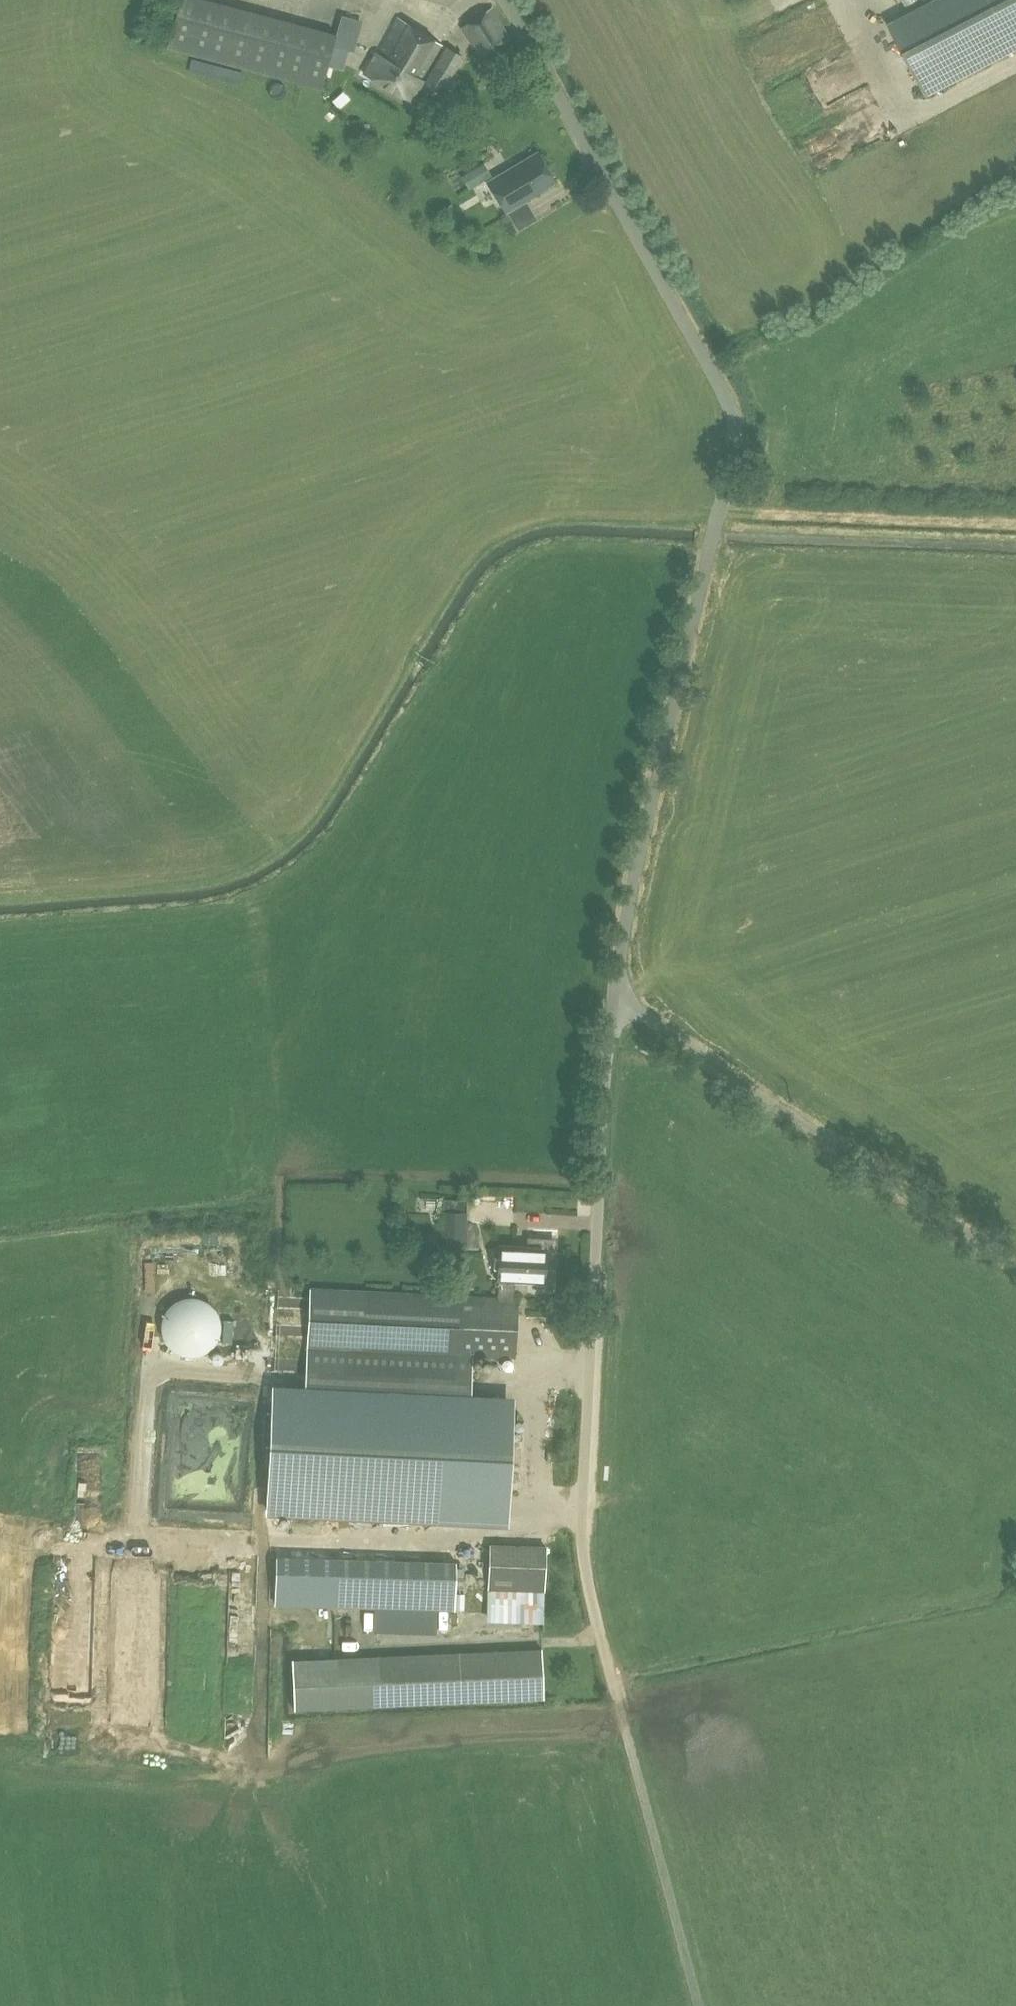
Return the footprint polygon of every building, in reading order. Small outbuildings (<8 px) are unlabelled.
[(194,54),(322,88),(336,34),(209,0),(179,0),(167,47),(194,54)] [(888,22),(927,96),(1015,50),(1015,0),(931,0),(888,22)] [(510,36),(492,8),(462,28),(480,57),(510,36)] [(378,53),(376,51),(363,74),(411,102),(424,80),(421,78),(442,43),(399,18),(378,53)] [(352,19),(343,45),(357,50),(366,24),(352,19)] [(424,82),(443,94),(464,56),(445,46),(424,82)] [(506,209),(525,198),(553,181),(537,154),(490,183),(506,209)] [(477,167),(462,175),(471,189),(485,181),(477,167)] [(467,1201),(443,1200),(441,1247),(465,1248),(467,1201)] [(514,1299),(514,1280),(544,1281),(545,1264),(553,1265),(554,1240),(529,1239),(528,1247),(500,1246),(499,1279),(498,1279),(498,1298),(308,1289),(304,1387),(471,1395),(473,1354),(514,1356),(517,1299),(514,1299)] [(511,1412),(271,1401),(265,1527),(504,1538),(511,1412)] [(213,1538),(212,1520),(185,1521),(186,1539),(213,1538)] [(493,1551),(494,1584),(547,1582),(546,1550),(493,1551)] [(340,1559),(339,1599),(457,1602),(458,1562),(340,1559)] [(493,1584),(492,1615),(542,1616),(542,1585),(493,1584)] [(125,1603),(119,1681),(145,1683),(151,1605),(125,1603)] [(374,1603),(352,1604),(353,1632),(375,1631),(374,1603)] [(440,1628),(440,1603),(429,1603),(428,1628),(440,1628)] [(442,1626),(454,1626),(454,1603),(442,1603),(442,1626)] [(540,1648),(295,1658),(295,1702),(542,1691),(540,1648)]
